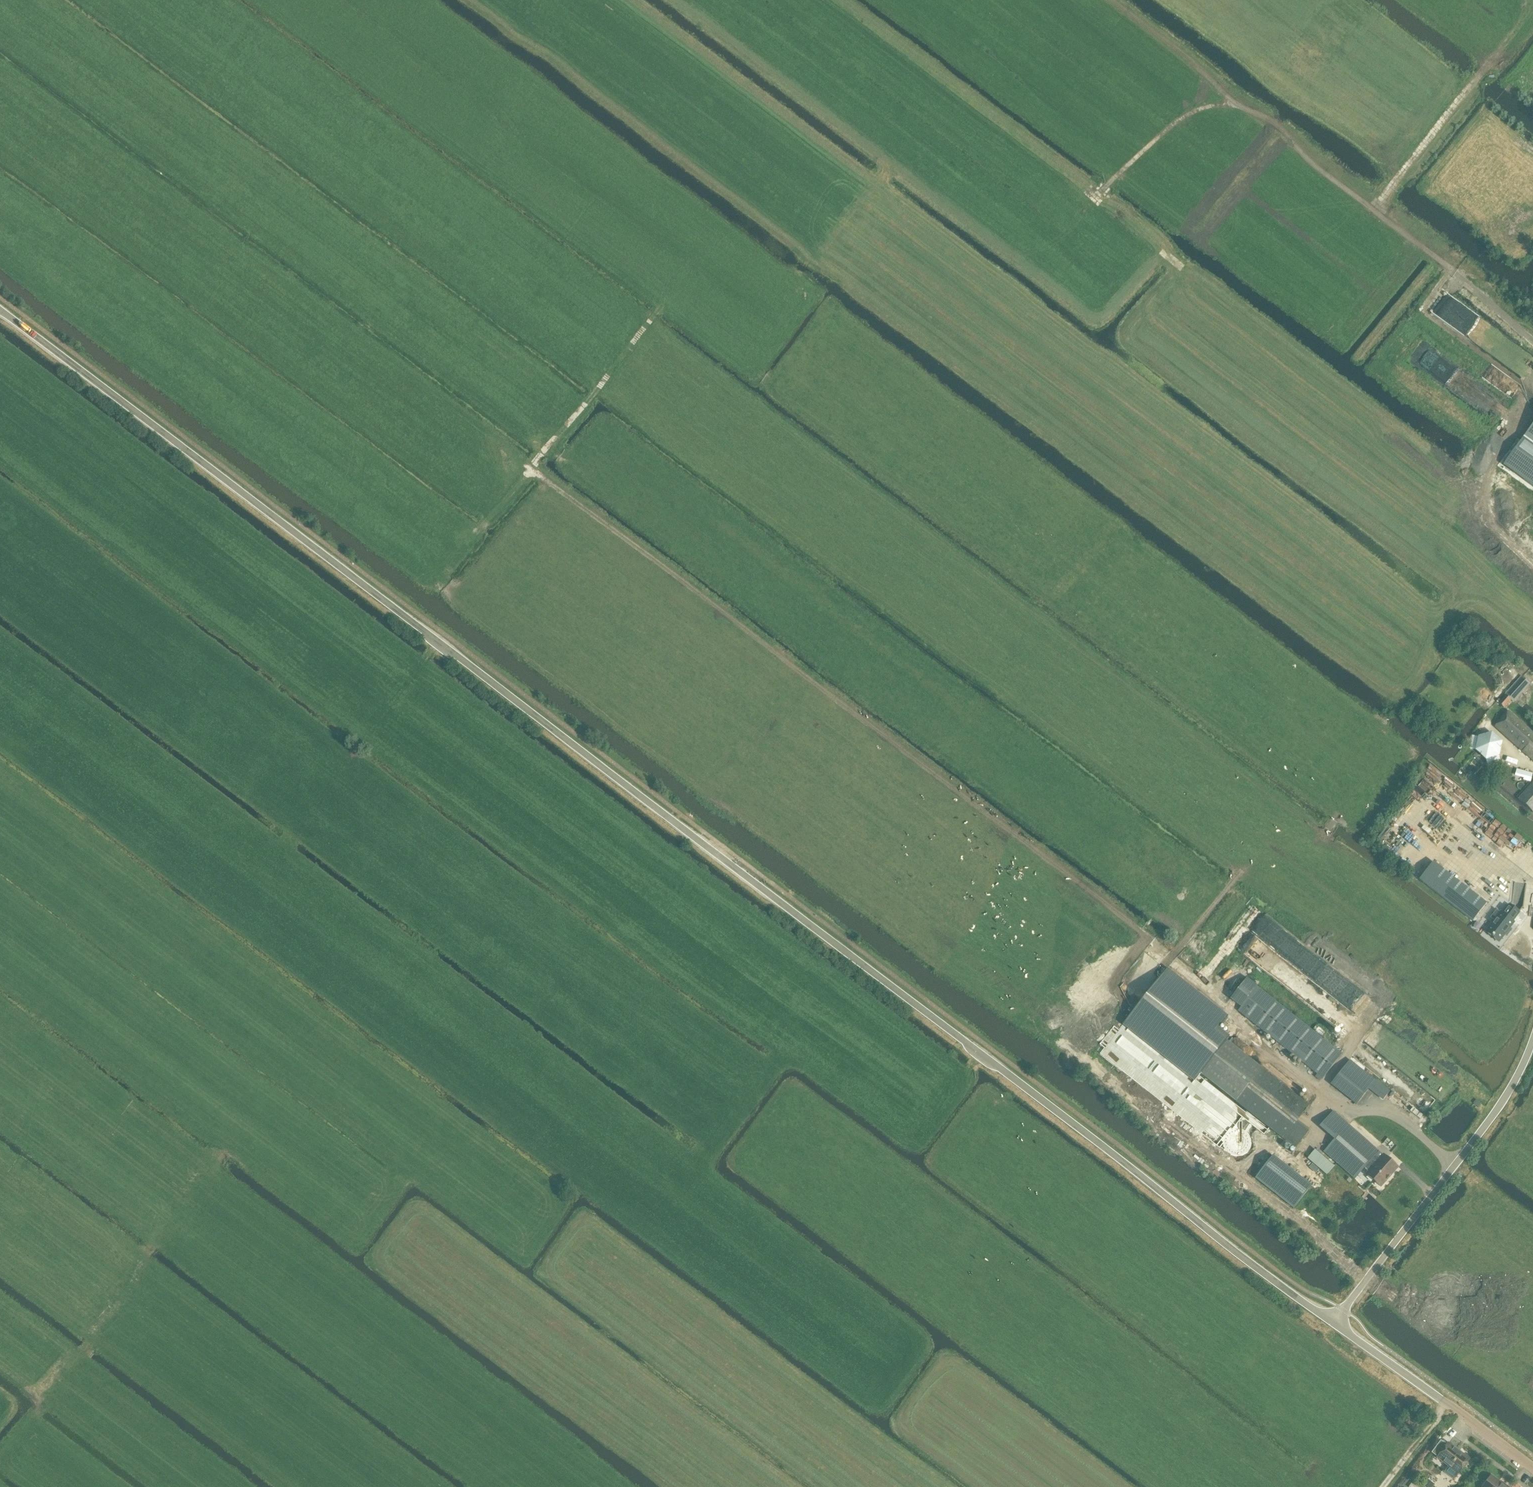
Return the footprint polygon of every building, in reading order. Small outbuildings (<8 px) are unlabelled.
[(1505,464),(1532,485),(1532,425),(1522,440),(1517,447),(1505,464)] [(1506,696),(1499,703),(1504,708),(1511,700),(1506,696)] [(1509,711),(1495,726),(1532,761),(1532,734),(1509,711)] [(1479,738),(1476,751),(1486,759),(1498,755),(1501,743),(1491,734),(1479,738)] [(1532,812),(1532,783),(1518,800),(1532,813),(1532,812)] [(1473,921),(1486,904),(1433,862),(1419,879),(1473,921)] [(1469,927),(1495,947),(1504,935),(1505,936),(1510,929),(1509,928),(1513,923),(1512,922),(1518,913),(1509,906),(1502,914),(1488,903),(1469,927)] [(1310,1105),(1227,1040),(1228,1039),(1217,1030),(1227,1018),(1166,970),(1124,1024),(1195,1080),(1201,1073),(1296,1148),(1309,1132),(1297,1122),(1310,1105)] [(1323,1079),(1342,1055),(1257,986),(1238,1010),(1317,1074),(1315,1077),(1319,1081),(1322,1078),(1323,1079)] [(1357,1105),(1375,1082),(1350,1061),(1331,1085),(1357,1105)] [(1365,1168),(1377,1154),(1379,1151),(1349,1124),(1325,1152),(1355,1178),(1365,1168)] [(1327,1174),(1334,1166),(1315,1149),(1308,1157),(1327,1174)] [(1365,1168),(1369,1172),(1367,1174),(1382,1186),(1398,1167),(1384,1155),(1381,1158),(1377,1154),(1365,1168)] [(1294,1208),(1311,1186),(1273,1156),(1256,1178),(1294,1208)] [(1415,1428),(1419,1423),(1410,1416),(1406,1422),(1415,1428)] [(1448,1444),(1438,1458),(1448,1466),(1443,1473),(1453,1480),(1458,1473),(1469,1460),(1448,1444)] [(1491,1476),(1482,1486),(1505,1486),(1491,1476)]
